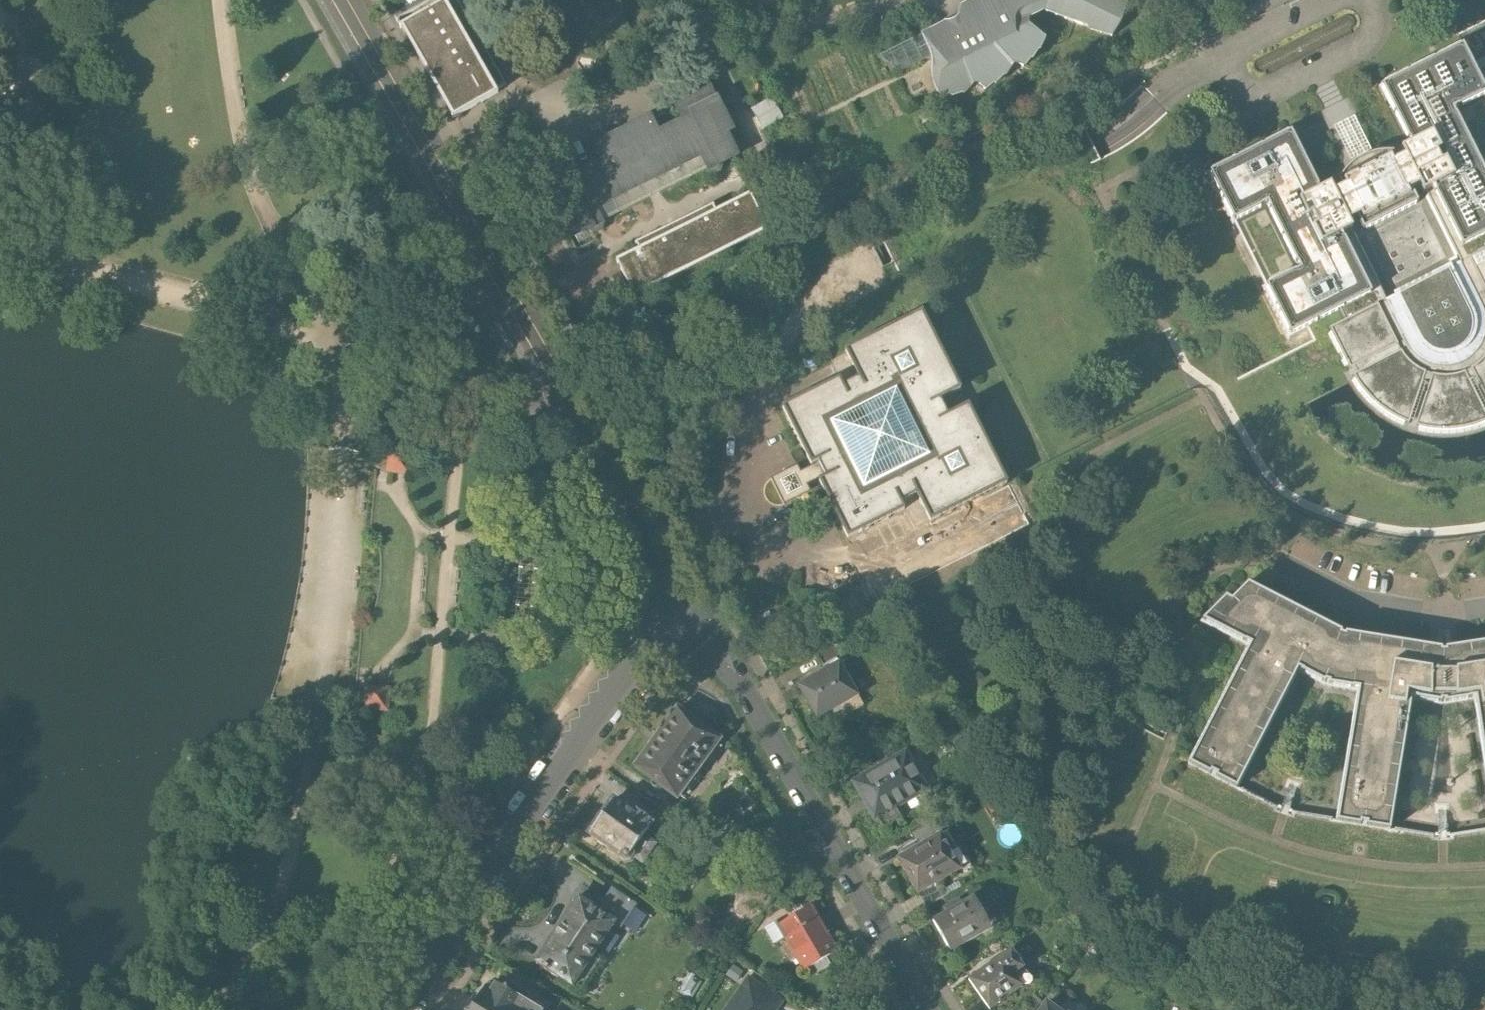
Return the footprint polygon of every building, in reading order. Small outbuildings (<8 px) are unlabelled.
[(446,1),(402,26),(456,117),(498,93),(497,91),(506,85),(458,0),(453,0),(447,3),(446,1)] [(962,6),(961,7),(960,8),(960,9),(960,17),(962,21),(955,24),(949,28),(948,26),(947,26),(947,25),(946,25),(945,25),(944,25),(943,25),(922,35),(932,57),(934,59),(935,62),(934,63),(933,64),(932,67),(932,73),(932,77),(933,79),(934,85),(936,91),(939,93),(942,95),(951,95),(952,95),(961,92),(964,93),(968,89),(971,85),(972,80),(974,78),(977,82),(985,89),(994,82),(996,82),(1003,75),(1005,75),(1014,63),(1023,66),(1030,58),(1032,58),(1037,49),(1039,49),(1043,39),(1042,35),(1026,23),(1027,17),(1043,10),(1089,26),(1089,29),(1113,36),(1121,22),(1127,6),(1117,0),(975,0),(962,6)] [(898,73),(932,57),(922,35),(922,34),(878,56),(898,73)] [(1206,172),(1230,221),(1269,202),(1300,267),(1264,284),(1289,335),(1338,311),(1372,294),(1343,232),(1431,190),(1458,247),(1484,234),(1484,168),(1457,109),(1484,95),(1484,82),(1479,70),(1476,63),(1466,43),(1379,85),(1409,147),(1394,154),(1379,153),(1363,158),(1349,168),(1341,179),(1319,190),(1292,132),(1206,172)] [(1476,63),(1479,70),(1484,68),(1484,58),(1476,63)] [(731,131),(707,85),(673,102),(684,122),(658,135),(650,119),(622,133),(596,147),(603,162),(577,176),(567,155),(534,172),(542,187),(557,218),(563,215),(575,237),(591,229),(591,231),(596,234),(602,231),(603,226),(602,223),(594,208),(700,155),(708,170),(709,173),(714,175),(720,171),(721,167),(720,164),(736,156),(724,134),(731,131)] [(750,105),(759,126),(783,117),(774,96),(750,105)] [(594,208),(602,223),(708,170),(700,155),(594,208)] [(769,231),(750,194),(715,211),(714,207),(713,205),(635,244),(636,246),(638,250),(616,261),(634,298),(769,231)] [(1338,311),(1342,320),(1327,329),(1351,373),(1364,396),(1391,420),(1405,428),(1421,433),(1449,436),(1480,431),(1484,428),(1484,234),(1458,247),(1464,259),(1377,303),(1372,294),(1338,311)] [(843,383),(840,376),(779,405),(809,466),(800,470),(797,464),(773,476),(779,488),(785,501),(808,490),(805,482),(816,477),(845,535),(907,505),(904,498),(917,491),(930,518),(1008,480),(971,403),(950,414),(940,394),(961,384),(924,309),(846,346),(860,375),(843,383)] [(414,453),(392,450),(389,472),(411,475),(414,453)] [(1187,763),(1236,788),(1239,787),(1298,671),(1325,686),(1357,691),(1336,819),(1337,821),(1361,825),(1362,823),(1367,824),(1367,826),(1390,830),(1391,828),(1413,700),(1444,705),(1474,700),(1484,771),(1484,642),(1443,648),(1344,632),(1247,582),(1231,598),(1225,595),(1200,621),(1248,646),(1187,763)] [(836,643),(816,653),(819,659),(823,666),(843,655),(836,643)] [(863,705),(839,663),(799,686),(817,718),(842,704),(848,714),(863,705)] [(390,714),(391,688),(367,686),(365,711),(390,714)] [(721,741),(677,709),(633,768),(677,801),(721,741)] [(906,754),(855,783),(867,804),(875,818),(877,818),(883,828),(900,818),(895,808),(926,789),(906,754)] [(644,836),(653,824),(638,813),(635,818),(614,803),(592,833),(628,859),(631,855),(642,863),(656,845),(644,836)] [(902,857),(897,859),(918,894),(941,881),(955,873),(946,857),(958,850),(947,831),(919,847),(916,842),(899,851),(902,857)] [(948,894),(941,881),(918,894),(922,901),(926,908),(948,894)] [(615,893),(601,914),(615,923),(613,926),(624,932),(639,909),(615,893)] [(947,914),(934,922),(946,943),(951,951),(999,922),(991,908),(986,910),(978,897),(963,905),(960,901),(945,909),(947,914)] [(601,914),(578,900),(536,965),(573,988),(613,926),(615,923),(601,914)] [(836,954),(812,908),(778,926),(802,972),(836,954)] [(1012,951),(969,980),(984,1002),(989,1009),(1032,980),(1012,951)] [(747,979),(728,1009),(754,1009),(766,993),(747,979)] [(489,981),(471,1009),(538,1009),(489,981)]
